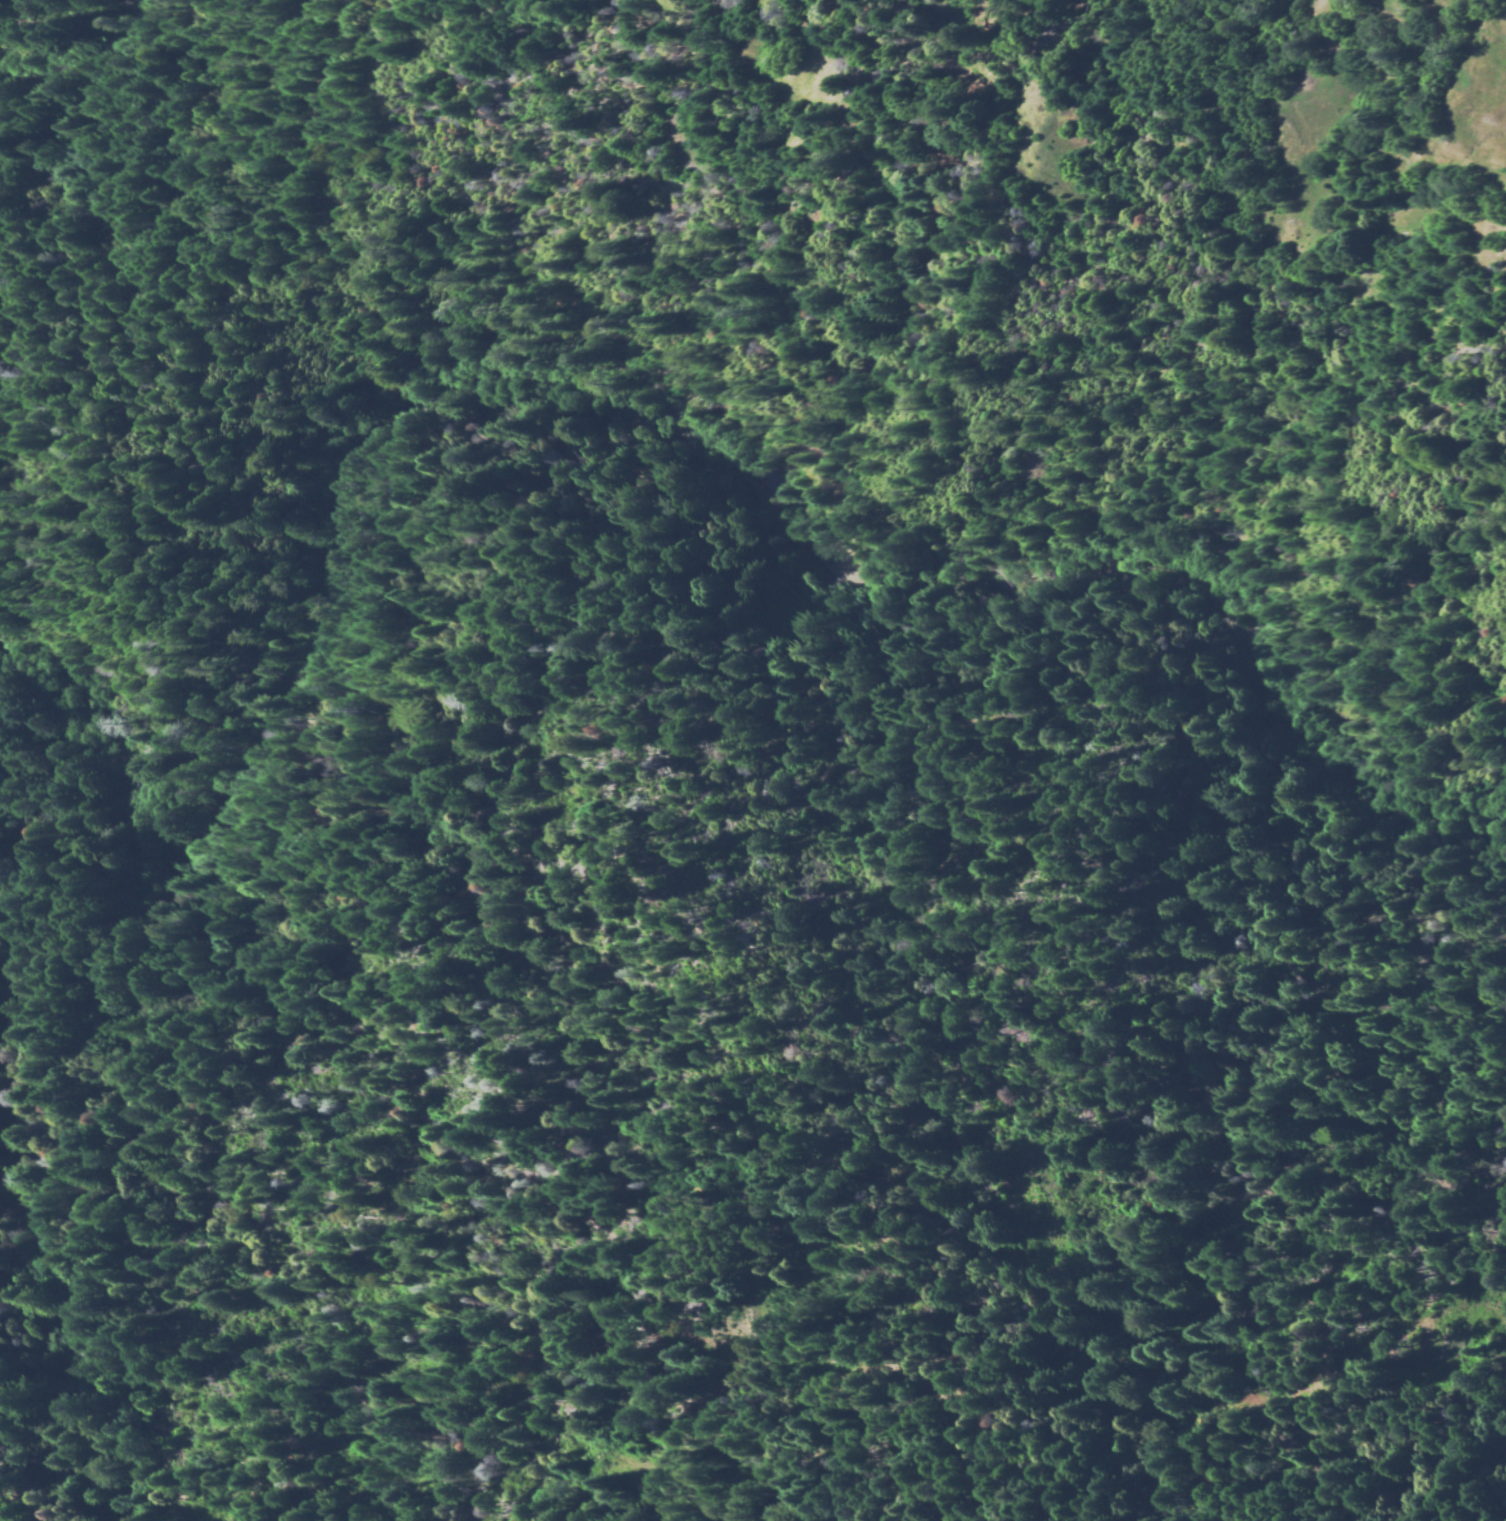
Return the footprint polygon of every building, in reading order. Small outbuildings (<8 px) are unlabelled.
[(1061,1516),(1051,1520),(1046,1520),(1041,1511),(1055,1504),(1061,1516)]
